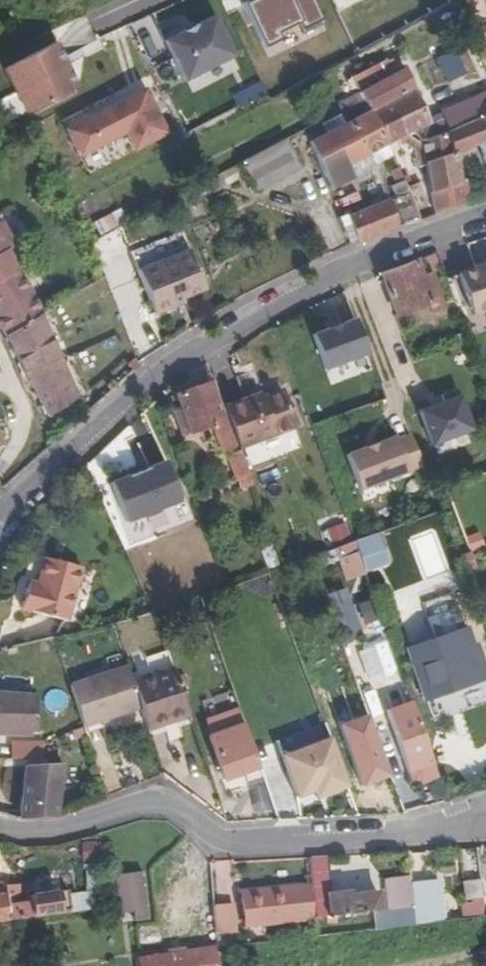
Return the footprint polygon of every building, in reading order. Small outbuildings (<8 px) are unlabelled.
[(269,46),(285,39),(281,31),(304,20),(307,28),(325,20),(315,0),(252,0),(249,1),(269,46)] [(158,23),(163,34),(186,26),(181,14),(158,23)] [(162,89),(231,55),(212,16),(162,41),(170,58),(151,67),(162,89)] [(24,110),(75,85),(53,40),(3,64),(24,110)] [(472,72),(476,83),(481,82),(469,46),(437,56),(445,81),(472,72)] [(355,89),(394,68),(391,63),(384,68),(382,64),(350,80),(355,89)] [(429,130),(426,125),(401,73),(359,94),(361,99),(369,115),(386,150),(396,145),(412,138),(429,130)] [(163,134),(141,88),(62,126),(76,154),(123,132),(132,149),(163,134)] [(485,116),(485,93),(440,113),(447,131),(485,116)] [(386,150),(369,115),(345,127),(340,118),(327,124),(332,134),(307,146),(325,180),(329,178),(334,190),(355,182),(350,168),(386,150)] [(452,158),(482,147),(485,158),(485,116),(447,131),(445,132),(452,158)] [(412,138),(396,145),(399,151),(403,149),(412,154),(417,171),(423,169),(435,218),(469,206),(463,184),(460,185),(452,158),(445,132),(439,134),(434,122),(426,125),(429,130),(412,138)] [(247,196),(298,171),(282,139),(233,164),(247,196)] [(409,199),(397,174),(390,177),(396,188),(393,189),(399,203),(409,199)] [(329,178),(325,180),(330,192),(334,190),(329,178)] [(399,232),(394,218),(389,204),(345,220),(349,228),(355,244),(357,248),(399,232)] [(394,218),(399,232),(421,224),(414,210),(394,218)] [(116,211),(93,221),(100,237),(123,226),(116,211)] [(349,228),(345,220),(339,223),(342,230),(349,228)] [(180,234),(129,256),(155,317),(172,310),(171,305),(182,301),(204,291),(180,234)] [(38,314),(4,250),(0,252),(0,330),(2,334),(38,314)] [(426,279),(428,278),(422,261),(420,263),(426,279)] [(435,305),(431,306),(434,314),(444,310),(431,278),(428,278),(426,279),(420,263),(415,264),(427,296),(432,295),(435,305)] [(427,296),(415,264),(381,278),(397,319),(431,306),(435,305),(432,295),(427,296)] [(460,277),(475,318),(485,314),(485,267),(460,277)] [(322,301),(323,313),(343,311),(342,299),(322,301)] [(171,305),(172,310),(184,304),(182,301),(171,305)] [(77,399),(38,314),(2,334),(6,340),(46,418),(77,399)] [(324,368),(366,353),(353,319),(311,335),(324,368)] [(223,425),(209,387),(177,398),(190,437),(223,425)] [(295,431),(282,396),(248,408),(247,405),(225,413),(240,452),(295,431)] [(431,443),(472,429),(460,397),(419,411),(431,443)] [(359,492),(419,472),(406,435),(346,455),(359,492)] [(179,498),(164,461),(111,483),(126,520),(179,498)] [(358,555),(355,545),(336,553),(339,562),(358,555)] [(70,620),(80,568),(43,560),(37,588),(36,594),(25,592),(21,610),(70,620)] [(337,640),(359,636),(350,587),(328,591),(337,640)] [(464,656),(472,654),(465,633),(410,652),(425,698),(473,683),(464,656)] [(362,651),(344,657),(349,671),(367,665),(362,651)] [(473,683),(474,689),(485,685),(485,679),(477,652),(472,654),(464,656),(473,683)] [(143,709),(133,681),(128,667),(72,686),(87,729),(143,709)] [(133,681),(143,709),(149,730),(191,716),(174,668),(133,681)] [(35,702),(0,698),(0,740),(27,742),(33,742),(33,740),(38,740),(39,732),(34,731),(35,702)] [(243,775),(259,770),(234,699),(205,709),(211,724),(208,725),(224,770),(240,765),(243,775)] [(411,795),(436,786),(415,724),(390,733),(411,795)] [(300,806),(350,785),(328,733),(278,753),(300,806)] [(58,820),(61,774),(46,773),(25,773),(21,824),(52,821),(58,820)] [(271,791),(274,816),(291,814),(288,789),(271,791)] [(314,922),(329,921),(380,915),(379,898),(351,901),(351,897),(329,898),(328,858),(310,859),(314,922)] [(136,910),(152,907),(148,881),(120,884),(122,903),(136,902),(136,910)] [(412,911),(409,882),(386,885),(389,913),(412,911)] [(479,884),(462,886),(464,905),(481,902),(479,884)] [(241,891),(242,923),(309,919),(308,887),(241,891)] [(17,929),(72,920),(68,897),(32,901),(32,908),(20,909),(18,891),(0,892),(0,931),(17,929)] [(136,902),(122,903),(124,912),(136,910),(136,902)] [(154,926),(152,907),(136,910),(137,918),(139,928),(154,926)] [(137,918),(136,910),(124,912),(125,919),(137,918)] [(216,934),(233,932),(232,911),(214,912),(216,934)] [(329,931),(329,921),(314,922),(314,931),(329,931)] [(215,954),(137,965),(217,965),(215,954)]
